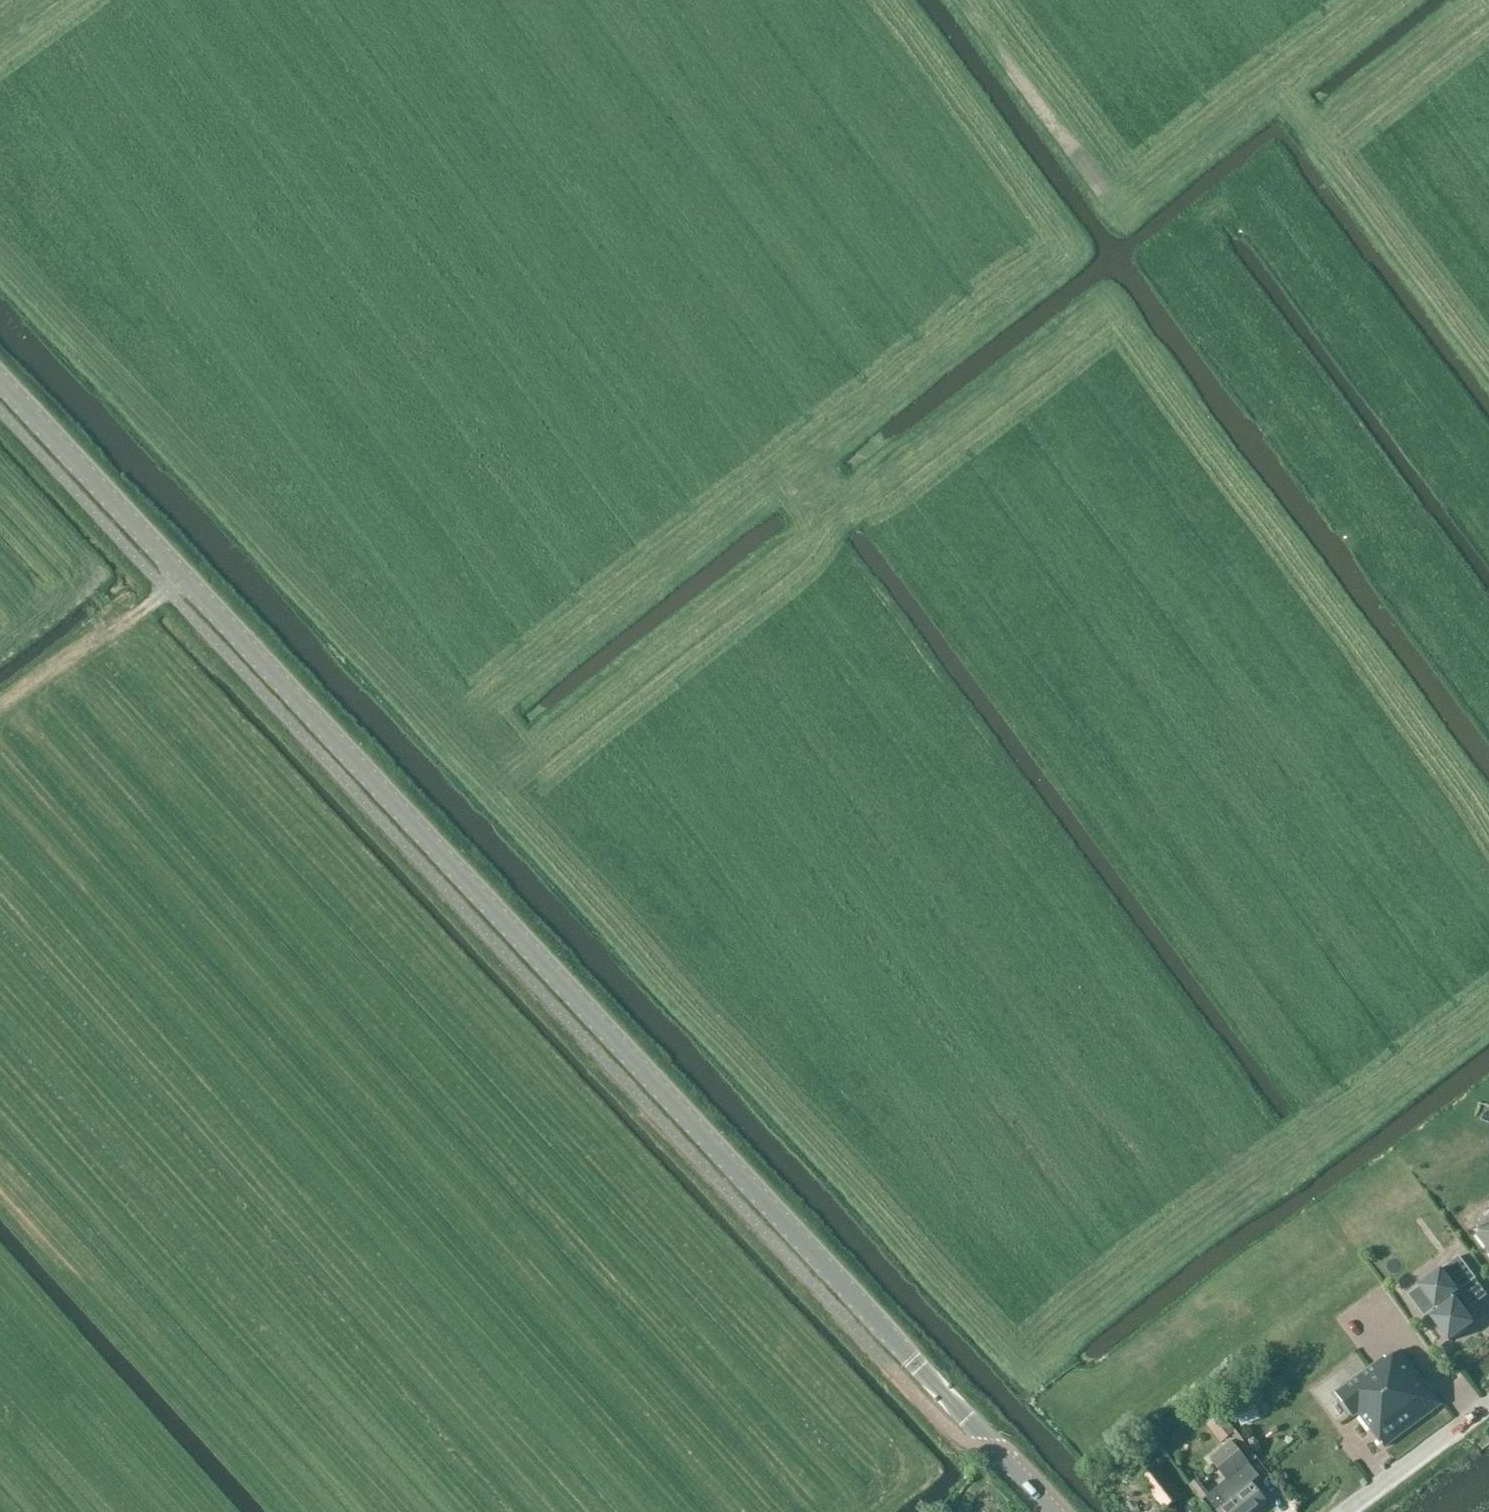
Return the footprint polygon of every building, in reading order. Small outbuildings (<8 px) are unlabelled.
[(1477,1234),(1488,1250),(1488,1225),(1480,1232),(1480,1231),(1478,1232),(1479,1232),(1477,1234)] [(1476,1279),(1460,1257),(1419,1287),(1438,1312),(1431,1317),(1449,1342),(1474,1324),(1453,1296),(1476,1279)] [(1390,1360),(1388,1357),(1338,1392),(1354,1415),(1359,1411),(1384,1447),(1443,1405),(1404,1351),(1390,1360)] [(1250,1404),(1238,1408),(1244,1425),(1257,1420),(1250,1404)] [(1234,1433),(1223,1417),(1211,1426),(1222,1442),(1234,1433)] [(1210,1494),(1205,1498),(1217,1511),(1257,1511),(1268,1502),(1253,1483),(1259,1478),(1232,1443),(1211,1460),(1227,1480),(1210,1494)] [(1155,1466),(1140,1479),(1165,1511),(1181,1498),(1155,1466)]
